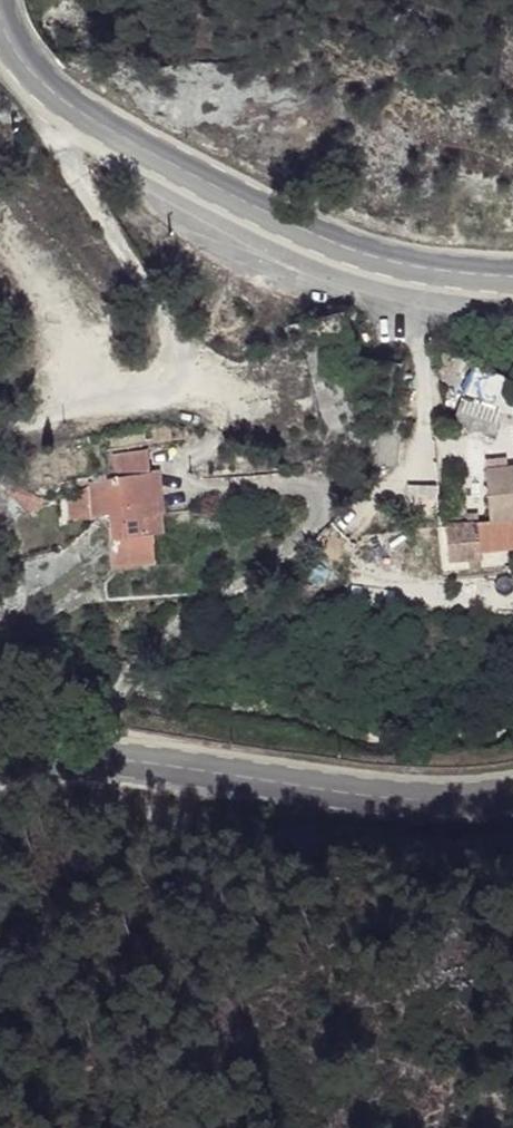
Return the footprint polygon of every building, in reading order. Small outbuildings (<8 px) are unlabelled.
[(498,411),(461,400),(453,427),(490,438),(498,411)] [(143,453),(111,456),(113,483),(62,487),(64,519),(110,515),(114,565),(150,562),(148,529),(160,529),(155,476),(144,477),(143,453)] [(487,470),(492,527),(483,528),(485,548),(512,545),(512,468),(487,470)]
